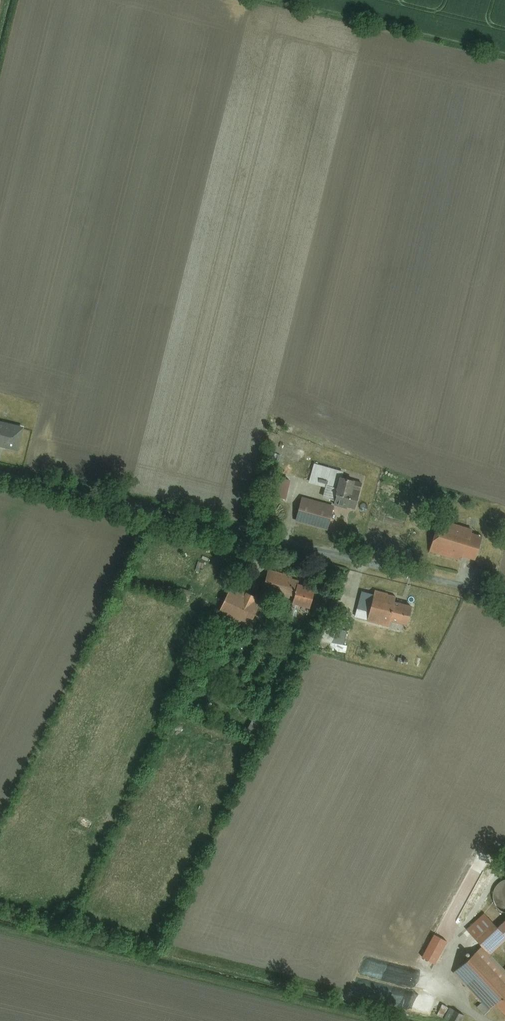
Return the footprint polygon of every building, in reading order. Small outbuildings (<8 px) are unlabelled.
[(0,424),(0,450),(18,454),(24,430),(0,424)] [(339,470),(315,463),(311,480),(335,486),(339,470)] [(274,476),(269,494),(285,498),(290,480),(274,476)] [(363,482),(341,477),(335,501),(357,506),(363,482)] [(333,506),(302,498),(295,523),(327,531),(333,506)] [(438,523),(431,549),(474,561),(481,535),(438,523)] [(298,579),(270,571),(264,592),(292,600),(296,585),(298,579)] [(312,589),(296,585),(292,600),(308,604),(312,589)] [(259,597),(232,588),(223,614),(249,624),(259,597)] [(396,595),(375,590),(369,620),(389,625),(391,619),(394,603),(396,595)] [(410,606),(394,603),(391,619),(407,622),(410,606)] [(267,654),(262,667),(269,669),(274,656),(267,654)] [(257,735),(263,722),(253,717),(247,731),(257,735)] [(494,904),(504,905),(504,881),(498,880),(494,904)] [(486,916),(470,931),(490,951),(504,937),(504,935),(486,916)] [(424,957),(436,964),(447,944),(435,937),(424,957)] [(455,970),(487,1009),(494,1003),(504,994),(504,976),(502,973),(481,948),(455,970)] [(494,1003),(504,1017),(504,994),(494,1003)] [(464,1013),(441,1005),(437,1017),(448,1020),(461,1020),(464,1013)]
